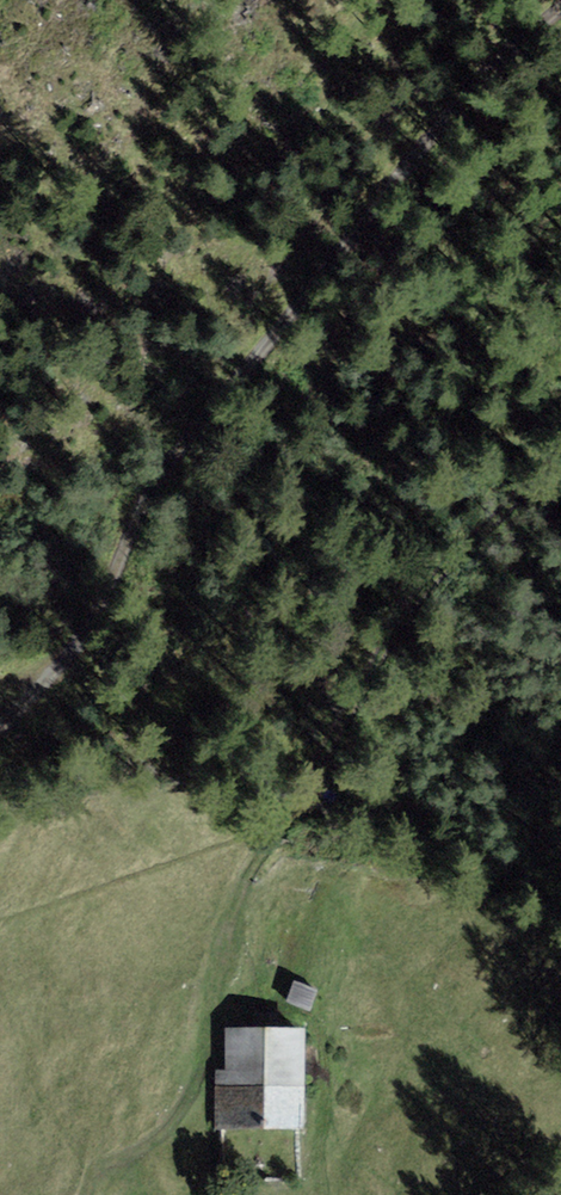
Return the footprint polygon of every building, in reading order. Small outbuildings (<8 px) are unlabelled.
[(304,1026),(226,1027),(227,1068),(214,1068),(215,1130),(306,1129),(304,1026)]
